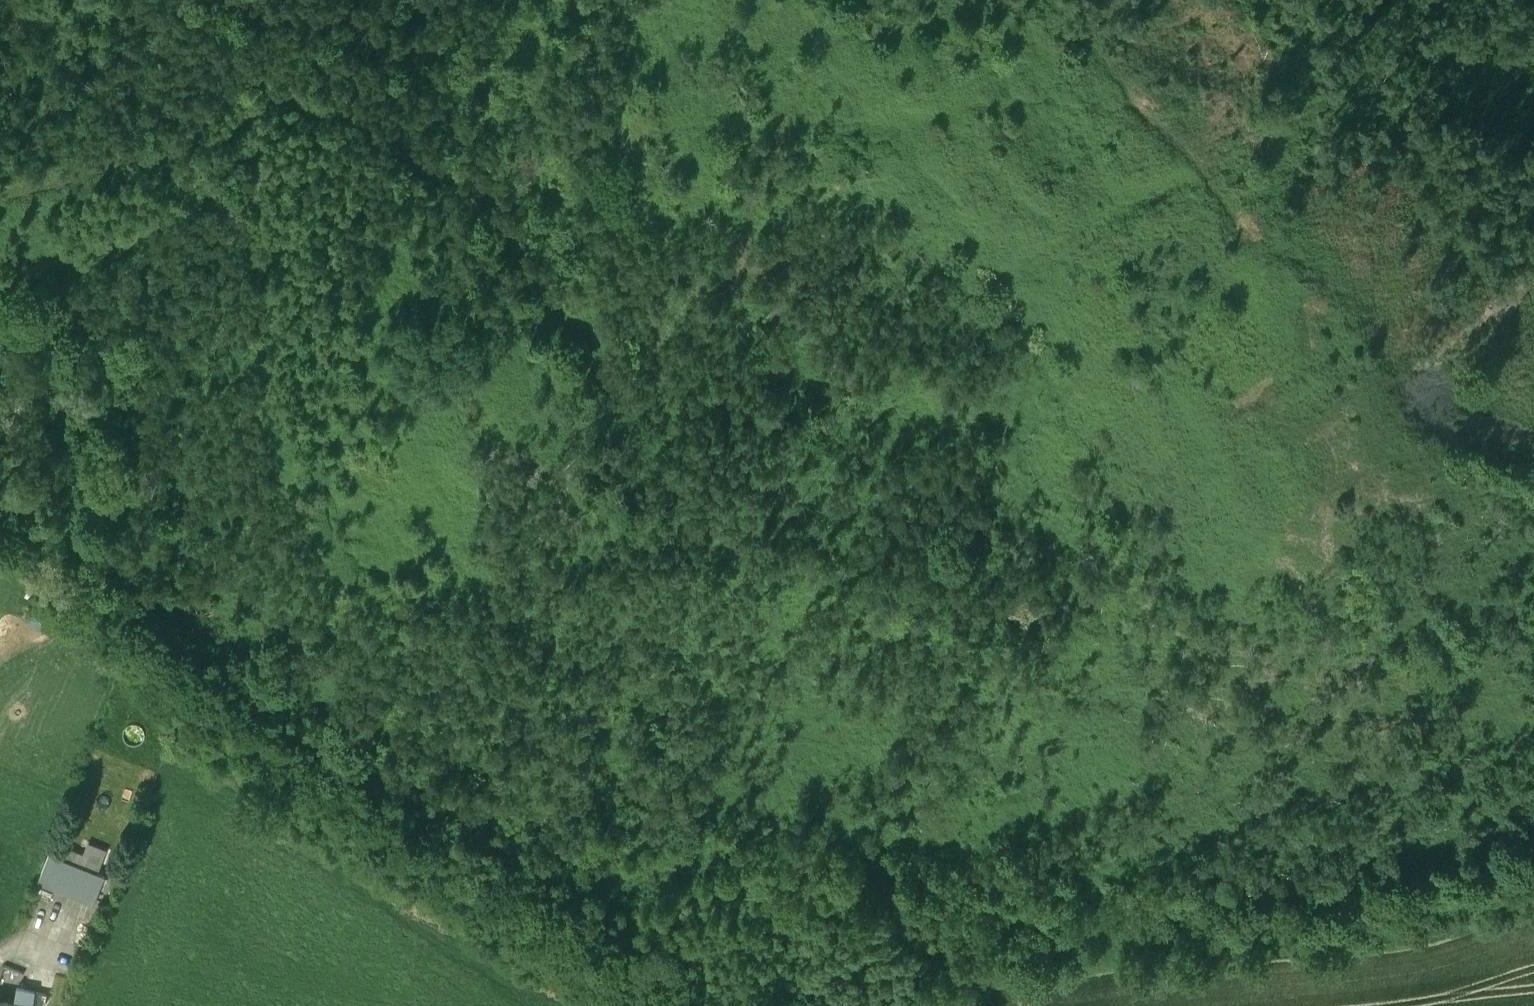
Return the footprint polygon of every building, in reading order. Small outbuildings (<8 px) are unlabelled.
[(86,856),(54,843),(39,880),(95,903),(106,874),(83,865),(86,856)] [(23,970),(12,966),(8,977),(18,982),(23,970)] [(47,971),(40,969),(37,986),(43,987),(47,971)] [(20,988),(17,1003),(31,1005),(33,1005),(36,992),(20,988)]
